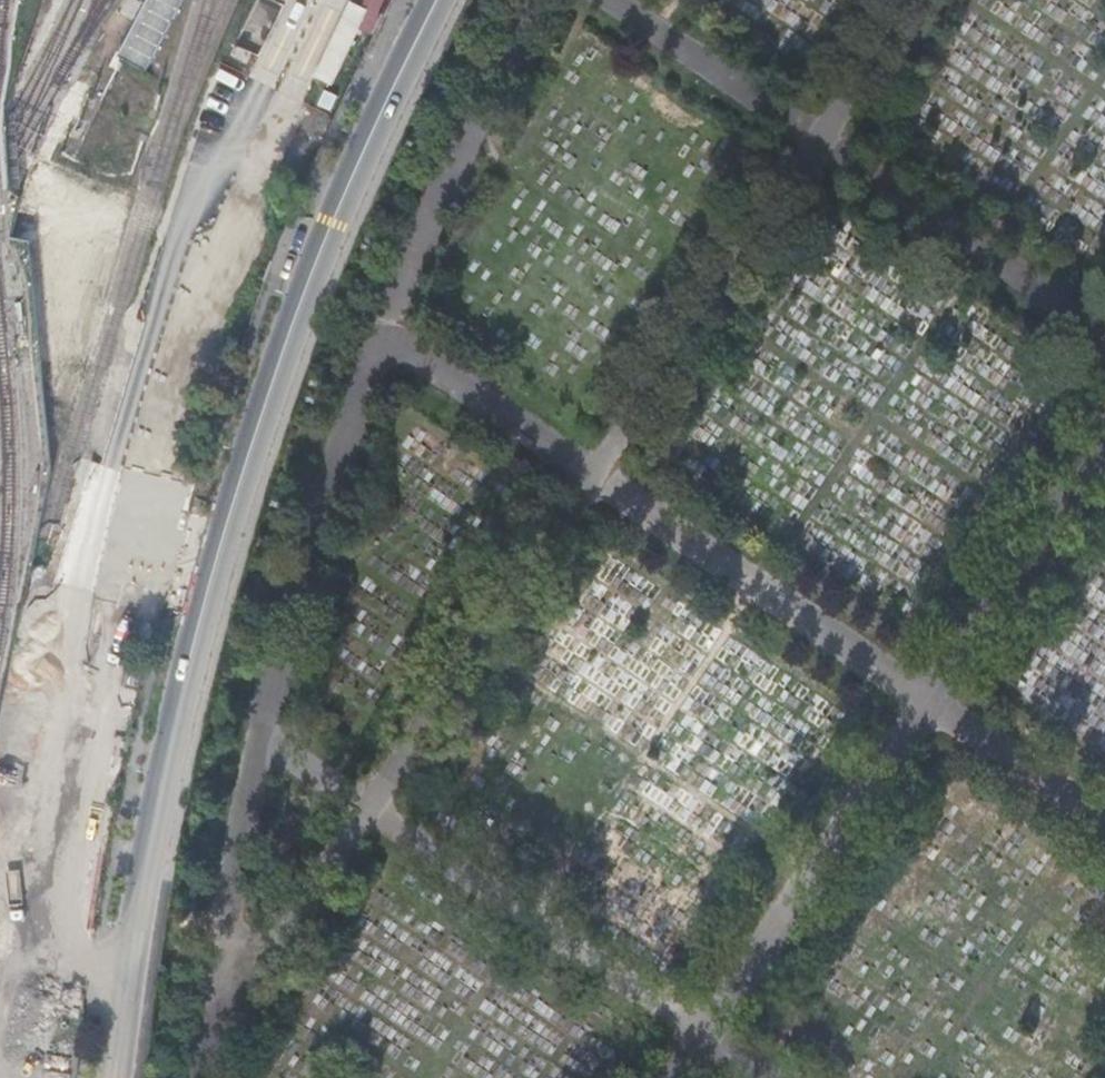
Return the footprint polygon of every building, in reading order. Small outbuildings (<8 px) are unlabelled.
[(153,67),(178,0),(142,0),(121,55),(153,67)]
